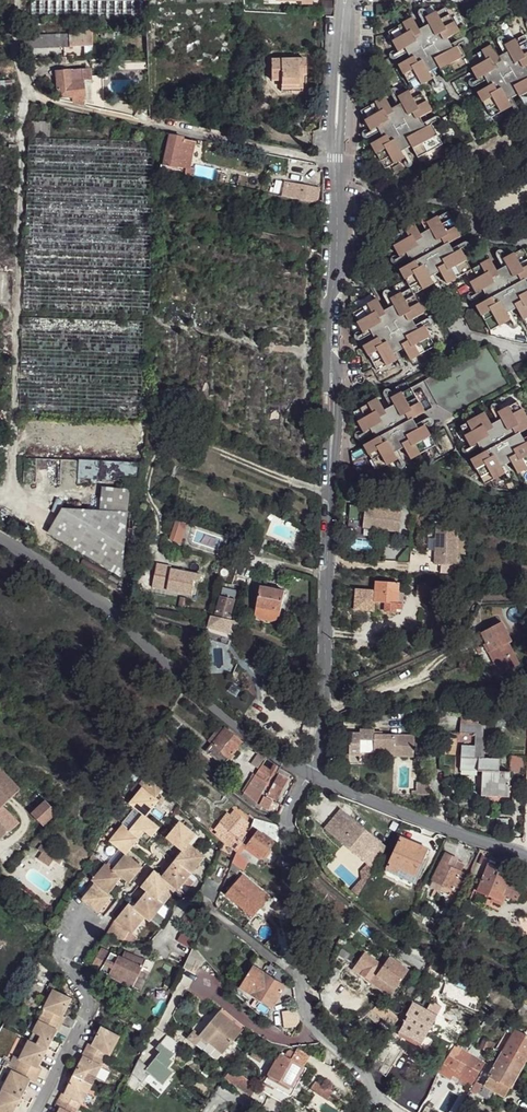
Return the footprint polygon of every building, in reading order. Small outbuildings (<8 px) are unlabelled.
[(31,20),(146,20),(146,0),(31,0),(31,20)] [(386,4),(375,5),(376,15),(386,15),(386,4)] [(411,19),(388,33),(399,52),(408,47),(413,57),(398,67),(412,90),(420,87),(432,80),(426,69),(438,63),(446,78),(470,64),(466,58),(459,45),(450,50),(444,40),(459,31),(445,7),(426,18),(430,28),(420,33),(411,19)] [(68,35),(22,37),(22,50),(91,46),(91,31),(68,32),(68,35)] [(466,58),(470,64),(478,78),(488,73),(493,83),(478,91),(492,115),(511,105),(506,95),(517,89),(525,103),(526,102),(526,71),(523,65),(526,63),(526,38),(524,32),(504,43),(510,52),(499,58),(491,44),(466,58)] [(306,57),(271,58),(272,78),(282,79),(282,88),(302,88),(302,69),(306,69),(306,57)] [(70,71),(56,72),(60,99),(73,98),(71,81),(70,71)] [(82,80),(71,81),(73,98),(74,104),(85,106),(84,102),(82,82),(82,80)] [(90,81),(82,82),(84,102),(92,104),(90,81)] [(387,99),(363,113),(375,132),(384,128),(390,139),(375,147),(389,169),(407,159),(402,150),(413,144),(421,158),(445,145),(434,126),(425,130),(419,120),(434,113),(420,87),(412,90),(400,98),(406,108),(395,113),(387,99)] [(182,139),(168,136),(163,166),(166,167),(176,168),(177,167),(189,170),(194,143),(182,141),(182,139)] [(153,147),(28,142),(28,156),(153,161),(153,147)] [(435,166),(429,169),(434,179),(440,176),(435,166)] [(315,187),(278,179),(276,195),(314,203),(315,200),(309,199),(309,188),(315,188),(315,187)] [(416,224),(392,237),(403,257),(412,252),(418,263),(402,272),(412,290),(414,295),(435,286),(429,275),(442,269),(450,283),(469,274),(475,271),(464,252),(453,256),(448,245),(463,238),(449,213),(430,223),(435,233),(424,238),(416,224)] [(525,249),(506,259),(512,269),(500,274),(493,261),(475,271),(469,274),(480,293),(490,288),(495,298),(479,307),(492,331),(512,321),(506,310),(518,304),(526,318),(526,317),(526,285),(524,280),(526,279),(526,252),(525,249)] [(379,301),(354,314),(366,334),(375,330),(380,340),(365,347),(379,372),(397,362),(392,352),(403,346),(412,361),(437,347),(426,329),(417,334),(411,324),(426,316),(414,295),(412,290),(392,300),(397,310),(387,315),(379,301)] [(487,349),(411,391),(425,416),(432,431),(443,424),(509,387),(487,349)] [(377,403),(353,415),(364,435),(373,430),(379,441),(362,450),(377,473),(395,464),(390,453),(401,447),(409,461),(435,448),(425,429),(414,434),(410,424),(425,416),(411,391),(390,401),(395,411),(385,417),(377,403)] [(459,428),(469,448),(479,443),(484,454),(468,462),(481,486),(500,477),(494,466),(506,460),(514,475),(526,468),(526,444),(520,448),(514,436),(526,430),(526,425),(516,404),(496,415),(501,423),(491,429),(483,415),(459,428)] [(172,434),(173,421),(157,419),(155,433),(172,434)] [(77,479),(139,480),(140,461),(77,460),(77,479)] [(130,489),(102,488),(101,511),(128,514),(130,489)] [(101,511),(62,509),(47,535),(124,579),(128,514),(101,511)] [(365,509),(363,530),(400,534),(402,513),(365,509)] [(178,522),(171,542),(181,546),(188,525),(178,522)] [(457,529),(436,528),(435,565),(456,565),(457,529)] [(309,536),(304,533),(300,543),(305,546),(309,536)] [(221,559),(219,568),(231,572),(233,562),(231,562),(232,556),(224,554),(223,559),(221,559)] [(171,566),(157,562),(151,584),(190,594),(193,581),(198,583),(200,576),(171,568),(171,566)] [(397,585),(376,584),(375,602),(396,604),(397,585)] [(258,617),(270,620),(279,616),(285,591),(260,585),(254,612),(258,617)] [(212,618),(209,630),(234,638),(232,630),(234,622),(231,621),(238,592),(223,587),(216,619),(212,618)] [(428,588),(416,587),(415,597),(428,598),(428,588)] [(187,601),(180,599),(178,608),(185,609),(187,601)] [(500,624),(480,632),(491,653),(488,654),(497,674),(516,666),(506,643),(508,642),(500,624)] [(462,746),(462,767),(479,767),(479,771),(500,770),(500,759),(486,759),(486,737),(483,738),(483,723),(462,723),(462,734),(478,734),(477,746),(462,746)] [(244,742),(227,728),(214,746),(230,759),(244,742)] [(374,734),(375,730),(360,729),(360,732),(350,732),(349,754),(360,754),(360,740),(374,740),(374,734)] [(374,740),(373,751),(393,751),(393,756),(413,757),(414,736),(374,734),(374,740)] [(478,734),(462,734),(462,746),(477,746),(478,734)] [(509,755),(509,771),(523,771),(523,755),(509,755)] [(278,766),(272,763),(265,779),(255,777),(250,787),(262,792),(264,787),(267,788),(278,766)] [(174,781),(159,768),(146,785),(148,788),(161,797),(174,781)] [(3,806),(16,791),(19,787),(0,769),(0,840),(1,841),(19,825),(3,806)] [(510,772),(500,770),(483,771),(482,796),(508,796),(510,772)] [(288,779),(279,772),(265,803),(272,806),(278,794),(281,795),(288,779)] [(193,790),(184,782),(178,791),(187,798),(193,790)] [(428,783),(416,783),(415,791),(411,791),(410,795),(427,796),(428,783)] [(161,797),(148,788),(136,804),(147,814),(152,817),(164,800),(161,797)] [(508,796),(482,796),(482,804),(508,805),(508,796)] [(45,800),(32,813),(43,823),(55,809),(45,800)] [(339,811),(325,829),(374,869),(385,849),(339,811)] [(239,850),(251,826),(234,812),(231,814),(226,812),(215,827),(220,830),(217,836),(224,841),(239,850)] [(152,817),(147,814),(136,829),(130,826),(118,842),(131,851),(134,854),(145,839),(151,844),(164,828),(152,817)] [(253,816),(251,823),(279,842),(278,819),(253,816)] [(184,821),(172,838),(185,850),(192,841),(199,833),(184,821)] [(275,845),(256,832),(246,847),(265,860),(275,845)] [(429,848),(403,839),(391,873),(401,876),(403,871),(419,877),(429,848)] [(192,841),(185,850),(179,859),(196,872),(209,856),(192,841)] [(56,854),(40,845),(38,850),(42,852),(38,859),(49,866),(56,854)] [(134,854),(131,851),(118,867),(128,877),(135,882),(147,865),(134,854)] [(446,853),(432,886),(450,895),(453,889),(460,892),(468,873),(454,866),(457,856),(446,853)] [(248,862),(237,856),(232,865),(243,870),(248,862)] [(196,872),(179,859),(165,874),(175,883),(182,889),(196,872)] [(489,862),(476,893),(503,905),(506,895),(519,900),(525,885),(509,878),(511,870),(489,862)] [(118,867),(112,863),(100,879),(104,882),(117,891),(128,877),(118,867)] [(175,883),(165,874),(160,870),(147,884),(152,888),(164,896),(175,883)] [(268,897),(243,875),(228,895),(253,915),(268,897)] [(117,891),(104,882),(92,897),(108,911),(120,896),(117,891)] [(164,896),(152,888),(138,903),(150,913),(156,917),(168,900),(164,896)] [(138,903),(133,899),(122,916),(135,926),(138,928),(150,913),(138,903)] [(135,926),(122,916),(111,930),(127,937),(135,926)] [(183,925),(169,952),(185,960),(193,944),(198,933),(183,925)] [(290,959),(290,943),(281,943),(279,956),(290,959)] [(206,958),(193,944),(185,960),(183,965),(194,973),(206,958)] [(142,955),(126,948),(122,955),(139,962),(142,955)] [(139,962),(122,955),(110,949),(106,955),(99,952),(94,966),(132,984),(142,964),(139,962)] [(362,953),(355,964),(363,970),(361,974),(371,980),(376,972),(398,985),(408,967),(388,956),(383,965),(362,953)] [(240,985),(252,992),(273,1005),(285,987),(264,973),(253,965),(240,985)] [(91,970),(87,980),(93,982),(97,972),(91,970)] [(172,988),(174,980),(158,973),(153,981),(172,988)] [(69,996),(50,987),(41,1006),(59,1015),(69,996)] [(445,1003),(435,997),(429,1006),(418,1000),(409,1012),(413,1013),(410,1018),(406,1016),(398,1029),(420,1041),(445,1003)] [(396,1008),(384,1000),(378,1009),(390,1017),(396,1008)] [(59,1015),(41,1006),(35,1018),(53,1026),(57,1027),(62,1016),(59,1015)] [(301,1020),(299,1014),(292,1014),(291,1010),(283,1010),(282,1021),(301,1020)] [(242,1032),(217,1013),(198,1037),(223,1057),(242,1032)] [(53,1026),(35,1018),(26,1037),(44,1045),(53,1026)] [(115,1034),(96,1024),(87,1042),(104,1051),(107,1052),(115,1034)] [(503,1053),(491,1075),(511,1084),(526,1054),(526,1035),(507,1026),(495,1049),(503,1053)] [(44,1045),(26,1037),(16,1056),(18,1058),(33,1066),(44,1045)] [(87,1042),(83,1040),(79,1052),(98,1062),(104,1051),(87,1042)] [(399,1053),(386,1044),(370,1071),(385,1080),(399,1053)] [(462,1046),(457,1044),(445,1065),(457,1070),(458,1068),(477,1081),(488,1061),(462,1046)] [(163,1083),(173,1071),(166,1066),(175,1055),(163,1045),(144,1069),(163,1083)] [(98,1062),(79,1052),(68,1073),(88,1083),(98,1062)] [(33,1066),(18,1058),(13,1067),(28,1076),(33,1078),(37,1067),(33,1066)] [(287,1064),(278,1058),(264,1081),(273,1086),(277,1079),(289,1087),(302,1066),(291,1059),(287,1064)] [(28,1076),(13,1067),(9,1066),(0,1087),(18,1096),(28,1076)] [(305,1067),(302,1066),(289,1087),(277,1079),(273,1086),(288,1095),(305,1067)] [(257,1084),(240,1072),(234,1080),(250,1093),(257,1084)] [(88,1083),(68,1073),(59,1090),(78,1100),(88,1083)] [(331,1091),(314,1079),(308,1087),(325,1099),(331,1091)] [(0,1087),(0,1109),(6,1111),(11,1111),(18,1096),(0,1087)] [(78,1100),(59,1090),(53,1101),(57,1104),(73,1111),(78,1100)]
